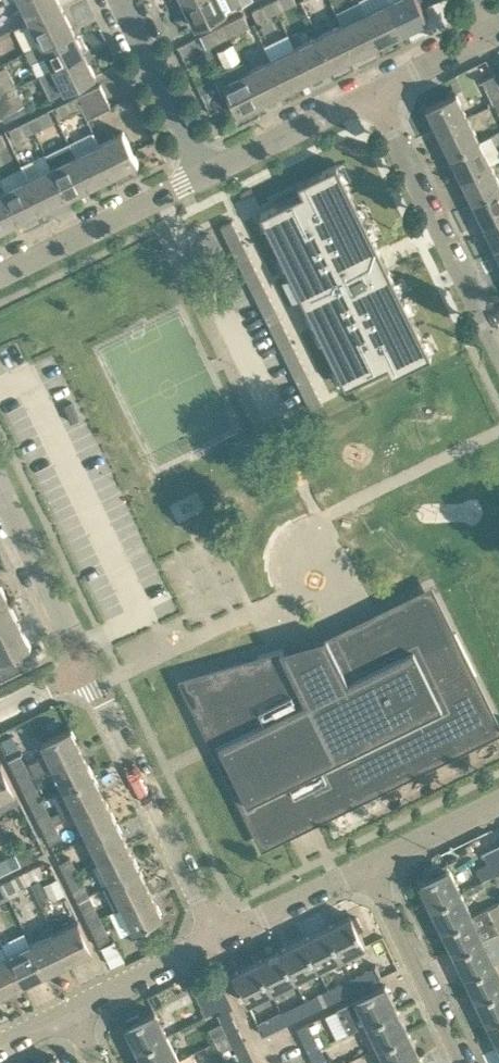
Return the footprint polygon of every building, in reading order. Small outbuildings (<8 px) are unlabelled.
[(62,3),(60,0),(21,0),(30,19),(62,3)] [(243,3),(241,0),(188,0),(184,2),(196,26),(243,3)] [(277,10),(272,0),(269,0),(252,8),(258,20),(277,10)] [(277,10),(297,1),(296,0),(272,0),(277,10)] [(405,31),(389,0),(360,0),(366,11),(381,42),(405,31)] [(420,0),(389,0),(405,31),(429,19),(420,0)] [(27,50),(73,27),(62,3),(30,19),(14,26),(27,50)] [(358,54),(381,42),(366,11),(342,23),(358,54)] [(224,22),(230,34),(250,24),(244,12),(224,22)] [(206,46),(230,34),(224,22),(200,34),(206,46)] [(334,65),(358,54),(342,23),(319,34),(334,65)] [(53,66),(85,50),(73,27),(27,50),(32,60),(47,53),(53,66)] [(310,77),(334,65),(319,34),(295,46),(310,77)] [(287,89),(310,77),(295,46),(271,57),(287,89)] [(65,90),(97,75),(85,50),(53,66),(65,90)] [(263,100),(287,89),(271,57),(248,69),(263,100)] [(263,100),(248,69),(243,59),(214,74),(223,91),(228,89),(239,112),(263,100)] [(16,84),(7,65),(0,68),(0,92),(16,84)] [(498,87),(498,83),(494,73),(484,78),(490,92),(498,87)] [(111,105),(106,94),(100,83),(76,94),(82,106),(88,117),(111,105)] [(6,120),(28,109),(16,84),(0,92),(0,109),(6,120)] [(490,92),(498,109),(498,87),(490,92)] [(469,115),(466,111),(457,91),(427,106),(439,130),(469,115)] [(215,108),(228,102),(223,92),(210,99),(215,108)] [(62,116),(82,106),(76,94),(57,104),(62,116)] [(35,129),(54,120),(49,108),(29,118),(35,129)] [(450,153),(480,139),(469,115),(439,130),(450,153)] [(15,139),(35,129),(29,118),(9,127),(15,139)] [(115,173),(99,142),(93,130),(70,141),(91,185),(115,173)] [(99,142),(115,173),(139,161),(124,130),(99,142)] [(462,177),(492,162),(480,139),(450,153),(462,177)] [(68,196),(91,185),(70,141),(46,152),(68,196)] [(44,208),(68,196),(46,152),(22,163),(29,176),(44,208)] [(302,191),(260,212),(346,385),(388,364),(393,374),(432,354),(428,346),(399,288),(337,162),(298,181),(302,191)] [(498,187),(498,177),(492,162),(462,177),(473,200),(498,187)] [(20,219),(44,208),(29,176),(5,188),(20,219)] [(498,217),(498,187),(473,200),(485,224),(498,217)] [(20,219),(5,188),(0,190),(0,229),(20,219)] [(498,246),(498,217),(485,224),(496,247),(498,246)] [(233,222),(221,228),(225,235),(237,229),(233,222)] [(237,229),(225,235),(229,243),(241,237),(237,229)] [(241,237),(229,243),(232,250),(244,244),(241,237)] [(244,244),(232,250),(236,258),(248,252),(244,244)] [(248,252),(236,258),(240,265),(252,259),(248,252)] [(252,259),(240,265),(243,272),(255,267),(252,259)] [(255,267),(243,272),(247,280),(259,274),(255,267)] [(259,274),(247,280),(251,287),(263,281),(259,274)] [(263,281),(251,287),(254,295),(266,289),(263,281)] [(266,289),(254,295),(258,302),(270,296),(266,289)] [(270,296),(258,302),(262,310),(274,304),(270,296)] [(274,304),(262,310),(265,317),(277,311),(274,304)] [(277,311),(265,317),(269,324),(281,319),(277,311)] [(281,319),(269,324),(273,332),(285,326),(281,319)] [(285,326),(273,332),(276,339),(288,333),(285,326)] [(288,333),(276,339),(280,347),(292,341),(288,333)] [(292,341),(280,347),(284,354),(296,348),(292,341)] [(296,348),(284,354),(287,362),(288,361),(299,356),(296,348)] [(288,361),(287,362),(291,369),(303,363),(299,356),(288,361)] [(303,363),(291,369),(295,376),(307,371),(303,363)] [(307,371),(295,376),(298,384),(310,378),(307,371)] [(310,378),(298,384),(302,391),(314,385),(310,378)] [(314,385),(302,391),(306,399),(318,393),(314,385)] [(318,393),(306,399),(309,406),(321,400),(318,393)] [(492,726),(427,594),(328,643),(290,662),(284,647),(258,654),(260,658),(189,679),(203,707),(195,710),(209,739),(217,735),(220,742),(266,837),(356,793),(454,745),(492,726)] [(19,620),(8,596),(0,600),(0,629),(19,620)] [(25,666),(18,651),(31,644),(19,620),(0,629),(0,678),(25,666)] [(26,766),(32,776),(54,765),(84,751),(72,727),(42,741),(47,753),(25,764),(20,752),(9,757),(16,771),(26,766)] [(13,732),(2,738),(8,751),(20,746),(13,732)] [(65,789),(95,774),(84,751),(54,765),(65,789)] [(16,791),(2,761),(0,761),(0,799),(16,791)] [(33,779),(32,776),(26,766),(16,771),(23,784),(33,779)] [(76,812),(107,797),(95,774),(65,789),(76,812)] [(88,835),(118,820),(107,797),(76,812),(88,835)] [(44,828),(54,823),(48,809),(37,814),(44,828)] [(99,858),(129,844),(118,820),(88,835),(99,858)] [(44,828),(51,841),(61,836),(54,823),(44,828)] [(482,850),(482,851),(484,851),(489,861),(478,867),(484,879),(495,874),(498,872),(498,842),(482,850)] [(111,882),(141,867),(129,844),(99,858),(111,882)] [(15,852),(21,864),(36,857),(30,845),(15,852)] [(21,864),(15,852),(0,860),(0,874),(21,864)] [(67,874),(77,869),(70,855),(60,860),(67,874)] [(461,891),(447,862),(458,857),(457,855),(427,870),(427,871),(431,870),(433,874),(420,881),(432,905),(461,891)] [(24,870),(30,882),(44,875),(39,863),(24,870)] [(115,908),(122,905),(152,890),(141,867),(111,882),(103,885),(115,908)] [(88,892),(84,883),(77,869),(67,874),(73,888),(74,888),(79,897),(88,892)] [(6,894),(30,882),(24,870),(0,882),(6,894)] [(152,890),(122,905),(134,929),(164,914),(152,890)] [(443,928),(473,914),(461,891),(432,905),(443,928)] [(105,926),(98,912),(88,892),(79,897),(88,917),(95,931),(105,926)] [(484,937),(498,930),(498,927),(488,906),(473,914),(443,928),(455,952),(484,937)] [(357,915),(354,917),(352,914),(328,926),(342,955),(366,943),(359,928),(363,926),(357,915)] [(55,930),(69,960),(94,949),(79,918),(55,930)] [(95,931),(101,945),(111,940),(105,926),(95,931)] [(319,966),(342,955),(328,926),(304,937),(319,966)] [(46,972),(69,960),(55,930),(31,942),(46,972)] [(295,978),(319,966),(304,937),(281,949),(295,978)] [(466,975),(496,961),(484,937),(455,952),(466,975)] [(23,983),(46,972),(31,942),(8,953),(23,983)] [(7,954),(2,944),(0,945),(0,995),(23,983),(8,953),(7,954)] [(272,989),(295,978),(281,949),(257,960),(272,989)] [(248,1001),(272,989),(257,960),(233,972),(248,1001)] [(498,988),(498,968),(496,961),(466,975),(478,998),(498,988)] [(357,986),(381,975),(376,965),(353,977),(357,986)] [(334,998),(357,986),(353,977),(329,988),(334,998)] [(206,1014),(220,1007),(230,1002),(219,979),(196,990),(206,1014)] [(368,1022),(397,1007),(386,983),(338,1006),(349,1031),(368,1022)] [(311,1009),(334,998),(329,988),(306,1000),(311,1009)] [(498,1017),(498,988),(478,998),(489,1022),(498,1017)] [(287,1021),(311,1009),(306,1000),(283,1011),(287,1021)] [(229,1008),(233,1006),(230,1002),(220,1007),(222,1011),(218,1013),(222,1020),(210,1026),(217,1038),(239,1028),(229,1008)] [(379,1045),(409,1030),(397,1007),(368,1022),(379,1045)] [(167,1034),(155,1010),(140,1017),(138,1013),(128,1018),(130,1022),(126,1024),(138,1048),(167,1034)] [(263,1033),(287,1021),(283,1011),(258,1024),(263,1033)] [(489,1022),(498,1042),(498,1017),(489,1022)] [(308,1021),(297,1026),(309,1051),(320,1045),(308,1021)] [(239,1056),(250,1051),(239,1028),(217,1038),(223,1050),(234,1044),(239,1056)] [(420,1054),(409,1030),(379,1045),(388,1062),(401,1062),(420,1054)] [(179,1057),(167,1034),(138,1048),(145,1062),(167,1062),(179,1057)] [(320,1045),(309,1051),(315,1062),(329,1062),(320,1045)] [(250,1051),(239,1056),(243,1062),(256,1062),(250,1051)] [(420,1054),(401,1062),(425,1062),(420,1054)]
